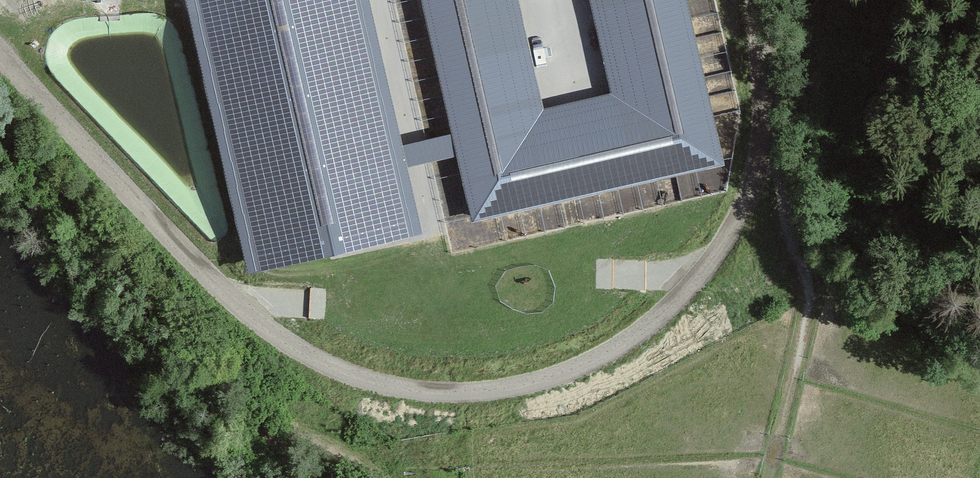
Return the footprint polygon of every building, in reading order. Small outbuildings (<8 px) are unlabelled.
[(411,167),(406,145),(373,0),(187,0),(250,275),(426,235),(411,167)] [(454,134),(459,156),(474,221),(727,164),(689,0),(592,0),(614,95),(547,110),(522,0),(423,0),(454,134)] [(414,143),(406,145),(411,167),(419,165),(431,163),(459,156),(454,134),(425,140),(414,143)]
